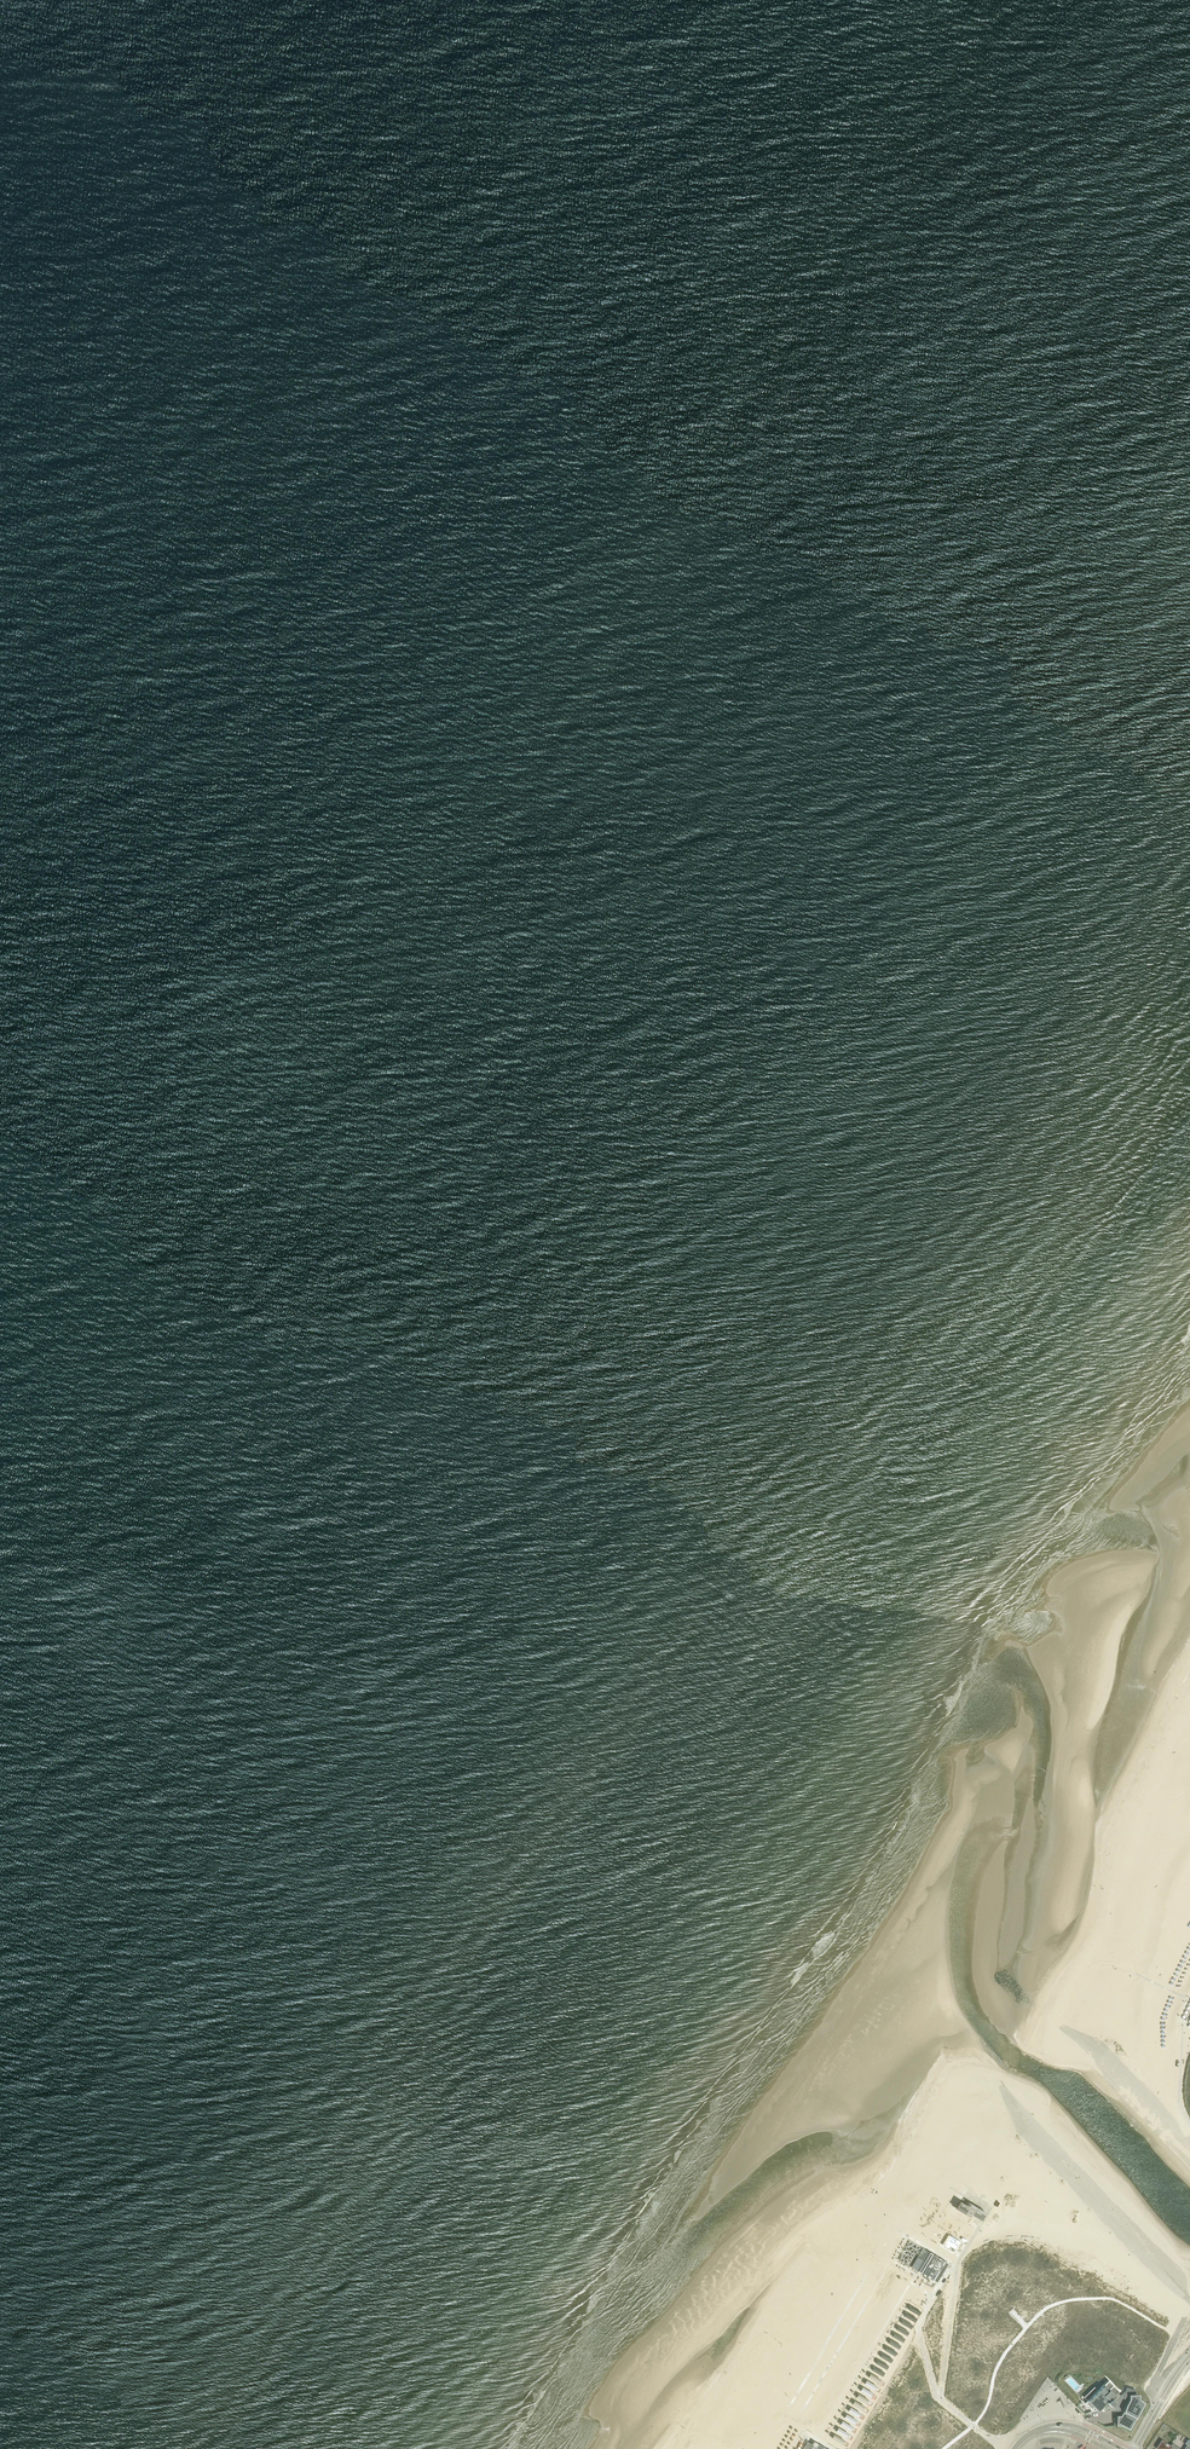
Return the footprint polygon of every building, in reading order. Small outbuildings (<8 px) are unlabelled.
[(958,2200),(954,2207),(980,2220),(985,2212),(967,2202),(965,2204),(958,2200)] [(943,2246),(954,2252),(960,2241),(950,2235),(943,2246)] [(948,2263),(929,2252),(917,2271),(937,2282),(948,2263)] [(925,2304),(915,2298),(913,2302),(923,2308),(925,2304)] [(921,2311),(911,2305),(909,2309),(919,2315),(921,2311)] [(917,2318),(907,2312),(905,2316),(915,2322),(917,2318)] [(913,2324),(903,2318),(901,2322),(911,2328),(913,2324)] [(909,2331),(899,2325),(897,2329),(907,2335),(909,2331)] [(905,2338),(895,2332),(892,2336),(903,2342),(905,2338)] [(901,2346),(890,2340),(888,2344),(898,2349),(901,2346)] [(896,2353),(886,2347),(884,2351),(894,2357),(896,2353)] [(892,2359),(882,2353),(880,2357),(890,2363),(892,2359)] [(888,2366),(878,2360),(876,2364),(886,2370),(888,2366)] [(884,2373),(874,2367),(872,2371),(882,2377),(884,2373)] [(880,2379),(870,2373),(868,2377),(878,2383),(880,2379)] [(877,2386),(867,2380),(864,2383),(874,2389),(877,2386)] [(1108,2380),(1086,2401),(1090,2405),(1096,2410),(1097,2409),(1100,2412),(1102,2411),(1105,2411),(1107,2411),(1108,2410),(1109,2410),(1110,2409),(1111,2410),(1122,2410),(1126,2402),(1120,2395),(1123,2391),(1114,2382),(1112,2384),(1108,2380)] [(873,2392),(863,2386),(860,2390),(871,2396),(873,2392)] [(1120,2415),(1115,2415),(1115,2416),(1119,2416),(1119,2424),(1116,2424),(1116,2425),(1117,2425),(1117,2426),(1127,2431),(1128,2429),(1135,2416),(1134,2416),(1137,2410),(1137,2411),(1142,2402),(1138,2398),(1138,2393),(1137,2394),(1137,2397),(1134,2394),(1135,2390),(1134,2389),(1133,2393),(1125,2390),(1126,2387),(1125,2390),(1123,2391),(1120,2395),(1126,2402),(1122,2410),(1120,2415)] [(868,2399),(858,2393),(856,2397),(866,2403),(868,2399)] [(865,2406),(854,2400),(852,2404),(862,2410),(865,2406)] [(861,2412),(851,2406),(848,2410),(858,2416),(861,2412)] [(857,2419),(847,2413),(844,2417),(854,2423),(857,2419)] [(852,2426),(842,2420),(840,2424),(850,2430),(852,2426)] [(848,2433),(838,2427),(836,2431),(846,2437),(848,2433)] [(843,2439),(833,2433),(830,2437),(840,2443),(843,2439)] [(1158,2448),(1167,2448),(1169,2446),(1161,2440),(1156,2448),(1158,2448)]
